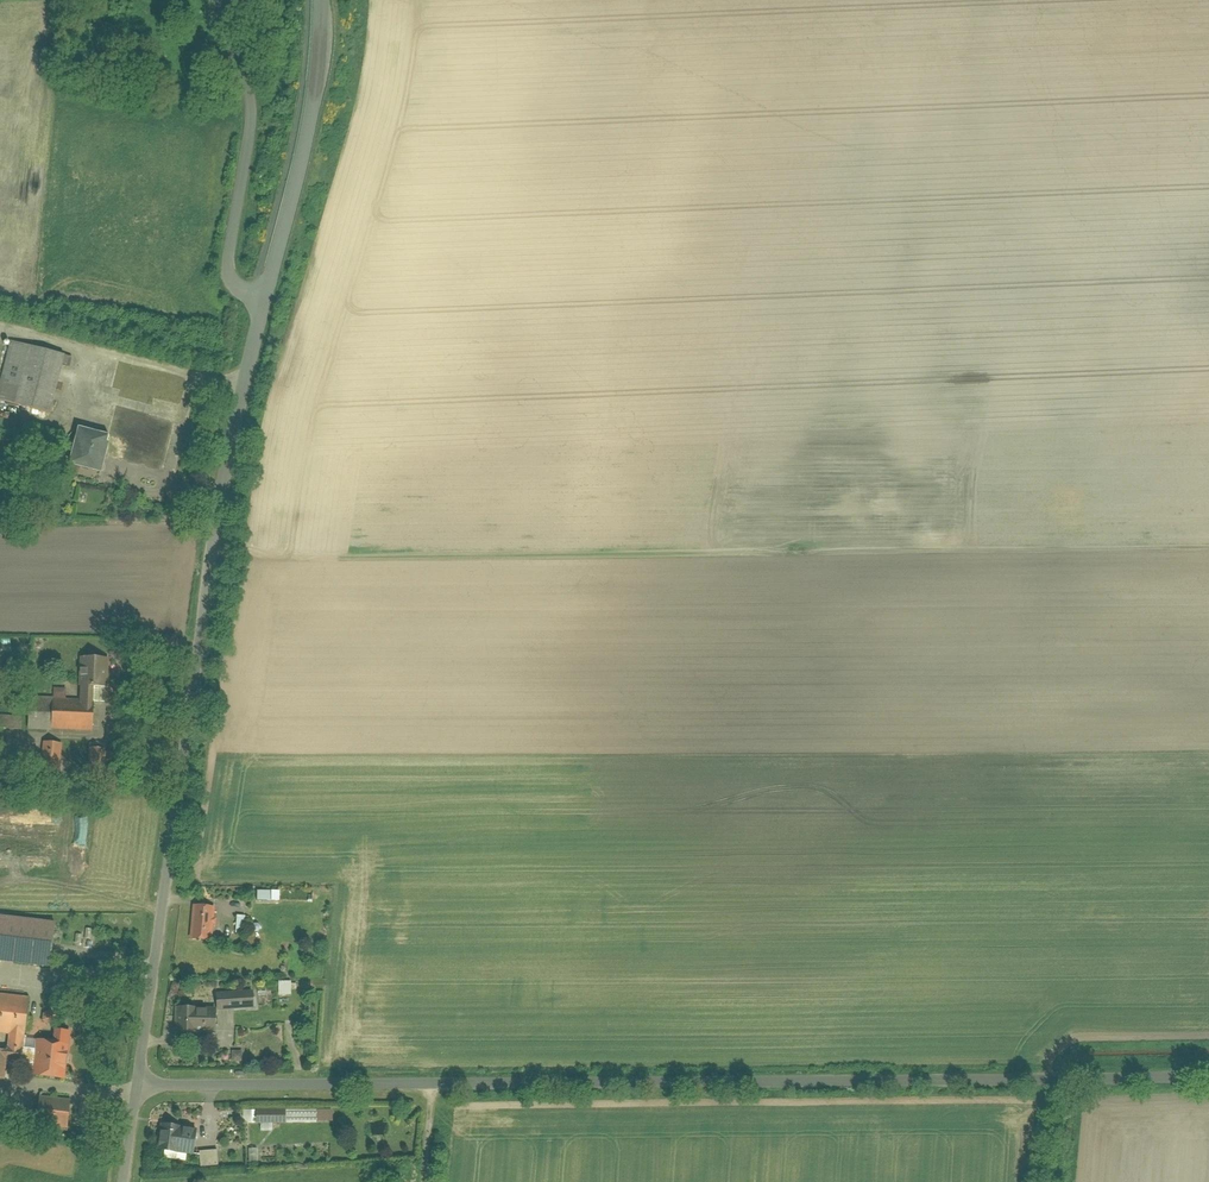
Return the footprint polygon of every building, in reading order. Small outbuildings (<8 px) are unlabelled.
[(10,342),(0,383),(0,401),(48,413),(62,355),(10,342)] [(105,436),(73,428),(64,465),(96,473),(101,453),(105,436)] [(110,692),(112,659),(84,658),(83,691),(97,691),(110,692)] [(69,689),(57,689),(57,697),(57,701),(69,701),(69,689)] [(83,691),(83,702),(97,702),(97,691),(83,691)] [(110,692),(97,691),(97,702),(97,705),(110,705),(110,692)] [(32,696),(30,726),(55,727),(57,701),(57,697),(32,696)] [(57,701),(55,727),(55,732),(96,733),(97,705),(97,702),(83,702),(69,701),(57,701)] [(0,714),(0,727),(21,729),(22,716),(0,714)] [(63,743),(45,741),(41,781),(60,783),(63,743)] [(108,748),(92,747),(89,778),(106,780),(107,758),(114,759),(114,754),(108,753),(108,748)] [(78,817),(70,875),(83,877),(91,819),(78,817)] [(283,900),(283,890),(260,890),(260,900),(283,900)] [(215,906),(193,903),(188,936),(210,939),(215,906)] [(247,926),(248,915),(239,915),(239,926),(247,926)] [(48,966),(53,922),(0,916),(0,960),(48,966)] [(291,983),(278,983),(278,996),(291,996),(291,983)] [(252,990),(216,993),(217,1010),(253,1008),(252,990)] [(0,994),(0,1033),(23,1036),(28,997),(0,994)] [(193,1007),(175,1007),(175,1031),(191,1031),(191,1029),(215,1029),(215,1009),(193,1009),(193,1007)] [(46,1024),(58,1023),(57,1011),(45,1012),(46,1024)] [(64,1044),(32,1041),(30,1071),(62,1074),(64,1044)] [(242,1054),(233,1053),(232,1063),(242,1063),(242,1054)] [(68,1099),(42,1096),(39,1124),(65,1127),(68,1099)] [(243,1122),(255,1122),(255,1109),(243,1109),(243,1122)] [(284,1109),(255,1109),(255,1122),(284,1122),(284,1109)] [(284,1109),(284,1122),(315,1123),(315,1109),(284,1109)] [(315,1109),(315,1123),(331,1123),(331,1109),(315,1109)] [(197,1129),(163,1124),(162,1131),(159,1149),(193,1154),(197,1129)] [(159,1149),(162,1131),(155,1130),(153,1148),(159,1149)] [(215,1149),(198,1150),(199,1166),(216,1165),(215,1149)]
